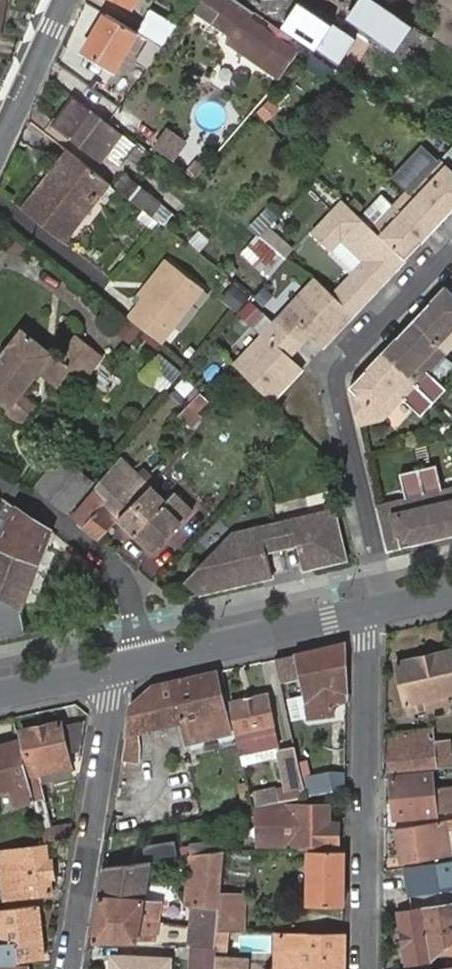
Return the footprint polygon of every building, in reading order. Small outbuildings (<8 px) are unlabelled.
[(128,8),(132,0),(112,0),(128,8)] [(193,11),(207,21),(220,0),(200,0),(193,11)] [(207,21),(213,24),(225,6),(229,8),(234,0),(220,0),(207,21)] [(401,47),(412,30),(370,0),(361,0),(352,13),(401,47)] [(273,26),(269,24),(265,31),(229,8),(225,6),(213,24),(230,35),(226,43),(240,53),(235,63),(242,68),(247,60),(274,78),(292,50),(280,41),(285,34),(273,26)] [(162,48),(175,29),(151,13),(139,35),(141,36),(162,48)] [(285,34),(289,37),(298,24),(282,14),(273,26),(285,34)] [(124,59),(138,34),(128,28),(106,15),(84,51),(116,73),(124,59)] [(154,58),(162,48),(141,36),(139,35),(138,34),(124,59),(145,72),(154,58)] [(107,160),(125,134),(75,96),(55,123),(107,160)] [(168,127),(155,145),(172,158),(185,141),(168,127)] [(137,143),(125,134),(107,160),(119,169),(137,143)] [(109,182),(70,153),(23,212),(64,243),(109,182)] [(197,158),(187,170),(195,177),(205,165),(197,158)] [(409,193),(437,219),(451,204),(451,168),(442,159),(409,193)] [(118,189),(152,216),(163,202),(126,175),(116,188),(118,189)] [(396,206),(375,228),(402,254),(406,258),(424,239),(421,236),(437,219),(409,193),(396,206)] [(396,206),(384,194),(363,215),(375,228),(396,206)] [(345,198),(313,231),(330,246),(341,234),(366,257),(355,270),(334,292),(354,311),(398,264),(395,261),(402,254),(375,228),(363,215),(345,198)] [(259,221),(235,253),(267,277),(292,245),(259,221)] [(341,234),(330,246),(355,270),(366,257),(341,234)] [(143,295),(170,259),(163,253),(136,289),(143,295)] [(143,326),(161,340),(203,284),(170,259),(143,295),(127,315),(143,326)] [(317,276),(275,320),(295,338),(306,326),(324,344),(354,311),(334,292),(317,276)] [(220,303),(235,315),(247,299),(252,294),(238,282),(236,281),(220,303)] [(448,286),(415,320),(447,350),(451,345),(451,289),(448,286)] [(232,364),(270,400),(302,367),(284,350),(295,338),(275,320),(232,364)] [(447,350),(415,320),(382,353),(385,356),(414,384),(447,350)] [(45,372),(58,381),(67,371),(82,381),(102,358),(76,337),(58,356),(22,328),(9,344),(9,345),(45,372)] [(58,381),(45,372),(9,345),(6,355),(0,362),(0,403),(5,408),(2,412),(16,425),(31,407),(17,395),(37,372),(55,385),(58,381)] [(158,351),(137,373),(159,394),(180,372),(158,351)] [(366,369),(351,384),(359,423),(382,417),(401,397),(421,416),(433,402),(414,384),(385,356),(369,373),(366,369)] [(182,377),(174,386),(187,402),(196,393),(182,377)] [(197,416),(193,411),(203,401),(196,393),(187,402),(175,414),(187,425),(197,416)] [(163,421),(156,414),(152,421),(159,428),(163,421)] [(69,511),(95,480),(63,453),(37,484),(69,511)] [(100,503),(82,525),(99,539),(100,539),(119,518),(135,501),(149,484),(156,477),(148,472),(124,454),(89,496),(100,503)] [(171,491),(164,499),(149,484),(135,501),(119,518),(135,534),(135,533),(152,549),(190,509),(171,491)] [(422,495),(431,533),(451,528),(451,488),(422,495)] [(431,533),(422,495),(375,505),(384,550),(409,544),(407,538),(431,533)] [(100,503),(89,496),(73,514),(71,517),(82,525),(100,503)] [(7,502),(0,514),(0,536),(15,508),(7,502)] [(281,544),(294,540),(298,561),(307,558),(309,564),(342,557),(332,505),(275,517),(281,544)] [(15,508),(0,536),(0,599),(20,610),(49,530),(15,508)] [(183,576),(194,589),(259,576),(257,570),(266,568),(262,548),(281,544),(275,517),(231,527),(183,576)] [(307,558),(298,561),(299,567),(309,564),(307,558)] [(26,634),(22,612),(20,610),(0,599),(0,639),(26,634)] [(343,641),(293,653),(308,717),(332,713),(332,700),(342,699),(343,641)] [(451,692),(451,651),(397,663),(405,702),(409,701),(412,711),(423,709),(422,699),(451,692)] [(150,686),(130,703),(120,762),(138,765),(143,729),(158,726),(180,722),(184,737),(228,727),(215,671),(150,686)] [(286,694),(290,720),(303,718),(298,692),(286,694)] [(422,699),(423,709),(451,702),(451,692),(422,699)] [(230,702),(242,754),(273,747),(277,746),(266,694),(230,702)] [(28,773),(25,774),(31,800),(42,798),(36,776),(35,771),(66,764),(63,749),(58,724),(57,719),(19,729),(28,773)] [(66,723),(58,724),(63,749),(70,747),(66,723)] [(228,727),(184,737),(185,745),(229,734),(228,727)] [(419,731),(385,735),(384,772),(451,764),(451,758),(449,741),(432,742),(419,731)] [(0,744),(0,788),(8,786),(13,805),(31,800),(25,774),(16,739),(0,744)] [(273,747),(242,754),(245,764),(276,758),(273,747)] [(301,777),(294,748),(278,752),(279,756),(287,788),(276,790),(275,786),(252,791),(255,807),(279,802),(306,796),(301,777)] [(35,771),(36,776),(67,769),(66,764),(35,771)] [(329,772),(301,777),(306,796),(334,791),(329,772)] [(391,776),(394,817),(436,815),(436,814),(451,811),(451,787),(434,790),(433,774),(391,776)] [(39,830),(49,828),(42,798),(31,800),(39,830)] [(279,802),(255,807),(253,807),(256,823),(267,821),(268,822),(282,818),(279,802)] [(286,844),(337,845),(337,823),(328,822),(327,804),(287,805),(286,844)] [(395,826),(400,862),(451,853),(451,852),(447,825),(451,825),(451,817),(395,826)] [(68,837),(70,824),(49,828),(39,830),(42,842),(68,837)] [(187,843),(188,853),(223,848),(221,839),(187,843)] [(42,842),(0,849),(0,863),(5,902),(50,895),(49,881),(53,880),(50,863),(45,863),(42,842)] [(223,848),(188,853),(188,858),(197,859),(194,903),(199,903),(218,904),(223,848)] [(341,859),(341,849),(309,849),(308,904),(341,904),(341,867),(339,867),(339,859),(341,859)] [(197,859),(188,858),(186,902),(188,902),(194,903),(197,859)] [(402,867),(406,896),(451,889),(451,858),(402,867)] [(149,859),(104,865),(99,896),(141,899),(149,859)] [(141,899),(99,896),(96,917),(157,922),(161,900),(141,899)] [(199,903),(194,903),(188,902),(186,925),(187,925),(197,926),(199,903)] [(217,912),(218,904),(199,903),(197,926),(216,927),(217,912)] [(398,913),(405,963),(430,960),(451,937),(451,904),(398,913)] [(0,910),(0,965),(16,964),(16,962),(44,958),(37,906),(0,910)] [(241,913),(217,912),(216,927),(241,928),(241,913)] [(157,922),(96,917),(92,939),(136,940),(148,940),(154,940),(157,922)] [(195,946),(197,926),(187,925),(185,945),(189,945),(195,946)] [(216,927),(197,926),(195,946),(215,946),(215,942),(216,927)] [(341,936),(287,937),(287,968),(341,968),(341,936)] [(287,937),(277,937),(276,968),(287,968),(287,937)] [(215,942),(215,946),(214,955),(221,955),(222,943),(215,942)] [(195,946),(189,945),(187,968),(213,968),(214,955),(215,946),(195,946)] [(167,957),(113,955),(112,968),(167,968),(167,957)] [(221,955),(214,955),(213,968),(243,968),(244,957),(229,956),(221,955)]
